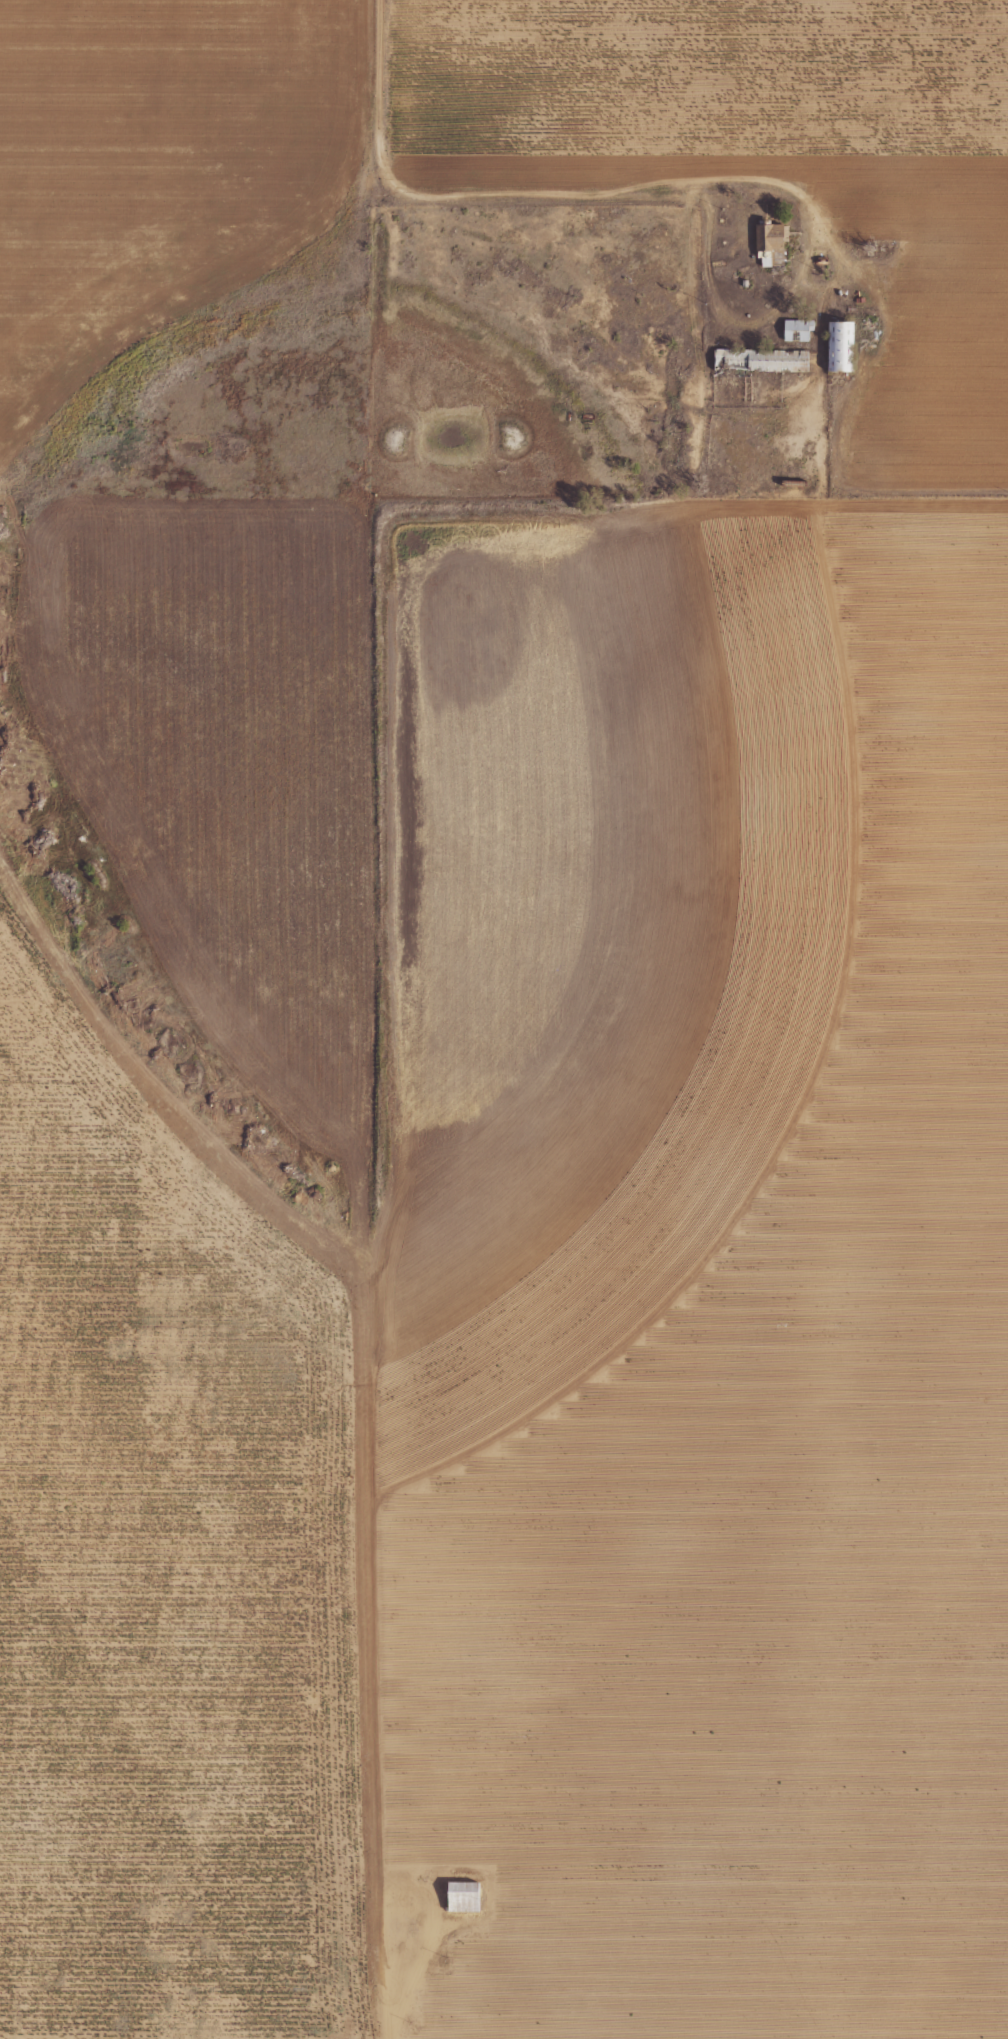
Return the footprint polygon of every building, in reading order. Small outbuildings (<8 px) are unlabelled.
[(784,223),(757,223),(757,258),(766,258),(766,266),(784,266),(784,223)] [(785,320),(785,341),(810,341),(810,331),(814,331),(814,320),(785,320)] [(829,321),(829,371),(854,371),(854,321),(829,321)] [(809,350),(714,350),(714,371),(809,371),(809,350)] [(448,1913),(480,1913),(480,1883),(448,1883),(448,1913)]
